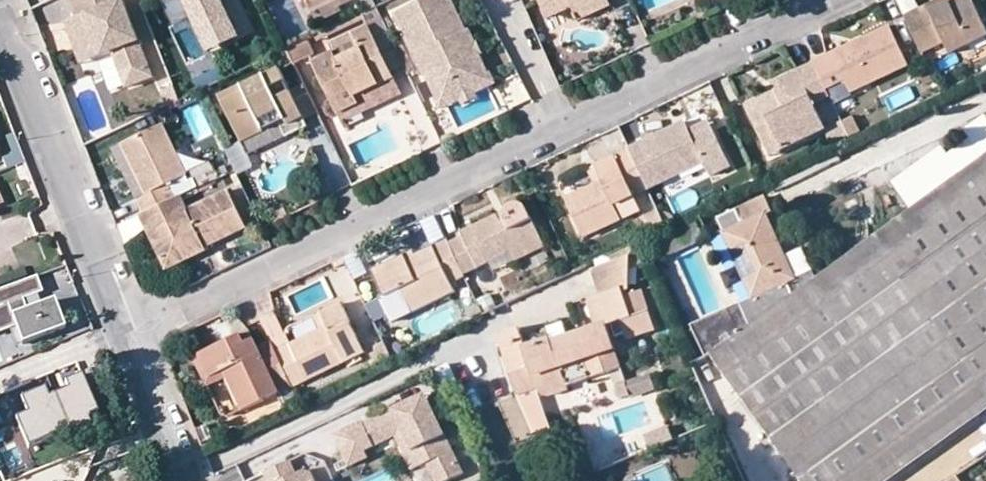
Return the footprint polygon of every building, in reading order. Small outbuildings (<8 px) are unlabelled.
[(92,31),(96,43),(89,44),(97,61),(115,52),(131,86),(158,76),(123,0),(68,0),(76,17),(70,20),(77,37),(92,31)] [(257,31),(242,0),(181,0),(207,54),(257,31)] [(315,15),(338,5),(344,2),(343,0),(308,0),(315,15)] [(426,77),(429,78),(439,99),(488,77),(483,67),(478,55),(472,58),(468,52),(477,46),(469,31),(467,32),(452,0),(428,0),(396,14),(405,34),(426,77)] [(589,3),(583,0),(552,0),(542,4),(547,16),(570,6),(577,19),(611,5),(609,0),(597,0),(589,3)] [(948,42),(953,53),(985,38),(985,26),(974,0),(959,0),(952,3),(935,12),(932,5),(907,16),(925,53),(948,42)] [(935,12),(952,3),(951,0),(943,0),(932,5),(935,12)] [(365,18),(369,27),(389,69),(403,61),(386,26),(376,4),(361,11),(365,18)] [(72,40),(77,37),(70,20),(64,23),(72,40)] [(356,40),(360,50),(339,60),(335,51),(314,62),(338,114),(372,98),(369,88),(378,83),(393,77),(389,69),(369,27),(353,34),(356,40)] [(851,82),(857,93),(911,67),(892,27),(815,64),(816,65),(829,91),(851,82)] [(77,37),(72,40),(84,66),(97,61),(89,44),(96,43),(92,31),(77,37)] [(303,39),(287,47),(293,61),(294,62),(310,54),(303,39)] [(335,51),(339,60),(360,50),(356,40),(335,51)] [(481,44),(477,46),(468,52),(472,58),(478,55),(485,52),(481,44)] [(287,47),(278,52),(284,65),(293,61),(287,47)] [(774,85),(777,92),(781,100),(774,103),(771,95),(748,105),(757,124),(767,119),(782,149),(827,128),(815,104),(832,98),(829,91),(816,65),(774,85)] [(290,88),(282,70),(223,98),(247,150),(285,133),(306,123),(303,116),(290,88)] [(492,75),(488,77),(439,99),(437,99),(441,107),(445,106),(462,99),(465,104),(478,97),(476,92),(492,85),(495,83),(492,75)] [(401,93),(393,77),(378,83),(383,93),(372,98),(376,105),(401,93)] [(303,82),(290,88),(303,116),(317,110),(303,82)] [(378,83),(369,88),(372,98),(383,93),(378,83)] [(777,92),(771,95),(774,103),(781,100),(777,92)] [(338,114),(341,121),(376,105),(372,98),(338,114)] [(196,103),(183,109),(197,139),(209,134),(196,103)] [(767,119),(757,124),(771,155),(782,149),(767,119)] [(734,165),(716,127),(696,137),(692,130),(688,120),(629,147),(630,149),(649,187),(707,161),(713,174),(734,165)] [(696,137),(716,127),(712,120),(692,130),(696,137)] [(135,170),(140,167),(142,173),(137,176),(145,191),(135,194),(143,211),(172,197),(165,182),(186,172),(164,125),(122,143),(135,170)] [(892,180),(912,209),(940,190),(962,174),(942,145),(892,180)] [(585,234),(623,217),(617,202),(630,197),(649,187),(630,149),(596,164),(602,178),(594,183),(567,195),(585,234)] [(783,200),(842,172),(834,155),(774,183),(783,200)] [(945,439),(985,409),(985,157),(962,174),(940,190),(912,209),(878,232),(791,296),(749,327),(710,355),(731,384),(800,480),(801,480),(887,480),(945,439)] [(594,183),(602,178),(596,164),(588,168),(594,183)] [(150,230),(161,254),(194,241),(197,249),(242,229),(225,192),(184,210),(178,195),(172,197),(143,211),(141,212),(150,230)] [(723,231),(720,232),(750,299),(739,304),(749,327),(791,296),(787,284),(794,280),(757,200),(717,218),(723,231)] [(465,235),(450,242),(463,269),(511,246),(542,232),(532,209),(529,205),(524,202),(518,201),(512,203),(507,208),(506,218),(502,219),(499,212),(463,228),(465,235)] [(507,208),(499,212),(502,219),(506,218),(507,208)] [(122,243),(150,230),(141,212),(116,224),(122,243)] [(511,246),(516,256),(547,241),(542,232),(511,246)] [(450,242),(449,240),(415,255),(407,259),(405,254),(373,270),(384,293),(400,285),(411,308),(454,288),(450,279),(465,273),(463,269),(450,242)] [(197,249),(194,241),(161,254),(167,267),(199,253),(197,249)] [(405,254),(407,259),(415,255),(413,250),(405,254)] [(568,391),(561,370),(584,362),(589,378),(620,368),(607,325),(620,320),(630,317),(622,292),(629,289),(629,257),(592,269),(600,294),(586,299),(595,327),(552,342),(549,338),(523,347),(517,329),(496,336),(517,396),(535,390),(539,394),(544,397),(550,398),(568,391)] [(57,298),(28,308),(23,297),(45,290),(39,274),(22,280),(0,288),(0,331),(12,327),(18,324),(25,342),(67,326),(57,298)] [(630,317),(620,320),(627,338),(659,329),(640,289),(629,289),(622,292),(630,317)] [(379,298),(366,302),(373,326),(386,322),(379,298)] [(277,349),(293,380),(362,347),(342,303),(322,313),(328,325),(320,329),(291,342),(277,349)] [(483,312),(479,304),(468,310),(472,317),(483,312)] [(704,359),(710,355),(749,327),(739,304),(724,311),(702,320),(690,325),(704,359)] [(322,313),(315,316),(320,329),(328,325),(322,313)] [(25,342),(18,324),(12,327),(18,344),(25,342)] [(241,331),(244,338),(253,335),(250,327),(241,331)] [(230,372),(245,403),(277,388),(282,398),(297,390),(293,380),(277,349),(271,337),(257,343),(253,335),(244,338),(241,331),(201,351),(211,372),(226,365),(230,372)] [(201,351),(196,353),(206,375),(211,372),(201,351)] [(230,372),(226,365),(211,372),(206,375),(208,381),(230,372)] [(98,418),(80,374),(62,381),(65,390),(48,397),(45,390),(21,400),(27,416),(18,420),(28,446),(54,436),(48,422),(65,415),(71,429),(98,418)] [(429,402),(424,394),(399,406),(403,416),(429,402)] [(429,402),(403,416),(399,406),(362,424),(361,421),(332,435),(348,466),(366,457),(363,451),(395,435),(399,433),(419,447),(426,463),(435,480),(447,480),(463,473),(429,402)] [(650,447),(671,436),(664,423),(643,434),(650,447)] [(426,463),(419,447),(399,433),(395,435),(412,470),(426,463)] [(119,480),(154,480),(147,460),(115,471),(119,480)] [(287,461),(262,474),(265,480),(279,480),(293,474),(287,461)] [(314,470),(308,467),(293,474),(279,480),(319,480),(314,470)]
